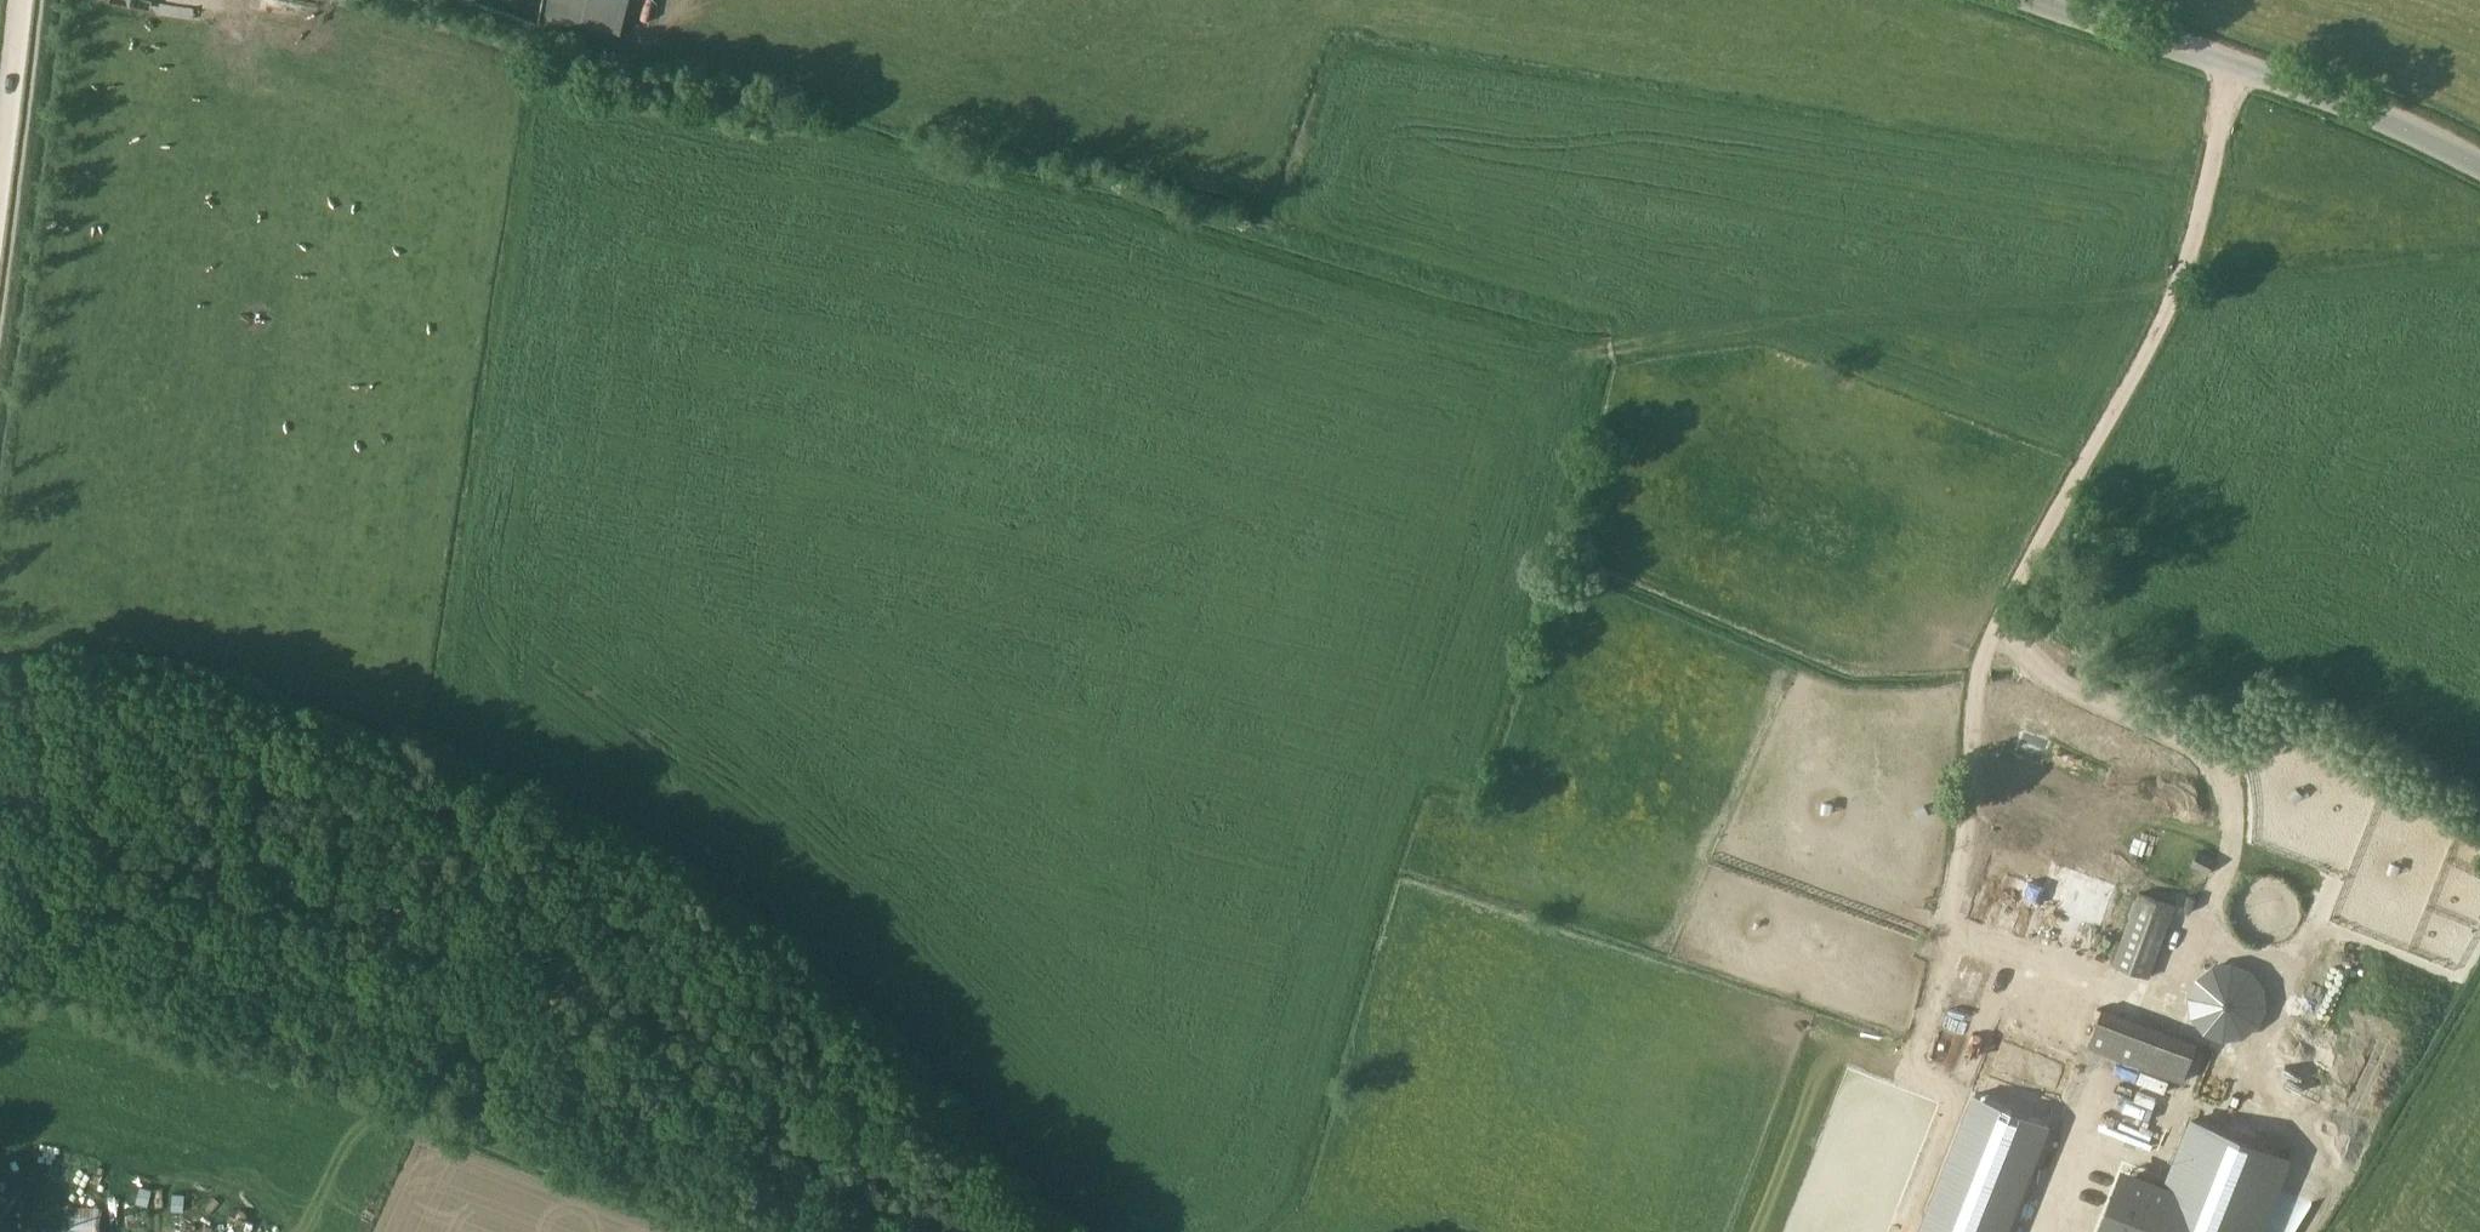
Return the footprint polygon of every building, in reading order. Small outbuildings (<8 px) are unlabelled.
[(1986,812),(1958,886),(2003,904),(2011,885),(2027,891),(2039,861),(2023,855),(2033,830),(1986,812)] [(2027,891),(2024,899),(2081,921),(2099,876),(2042,854),(2039,861),(2027,891)] [(2181,912),(2155,988),(2188,999),(2214,924),(2181,912)] [(2320,950),(2316,969),(2328,972),(2332,953),(2320,950)] [(2056,1017),(2049,1039),(2168,1077),(2182,1035),(2035,988),(2029,1008),(2056,1017)] [(1998,1036),(1984,1069),(2058,1099),(2072,1065),(1998,1036)] [(1976,1094),(1920,1231),(2005,1231),(2049,1123),(1976,1094)] [(2191,1123),(2164,1191),(2147,1231),(2258,1231),(2287,1161),(2191,1123)] [(2133,1178),(2111,1231),(2147,1231),(2164,1191),(2133,1178)] [(53,1210),(53,1231),(87,1231),(87,1211),(53,1210)]
